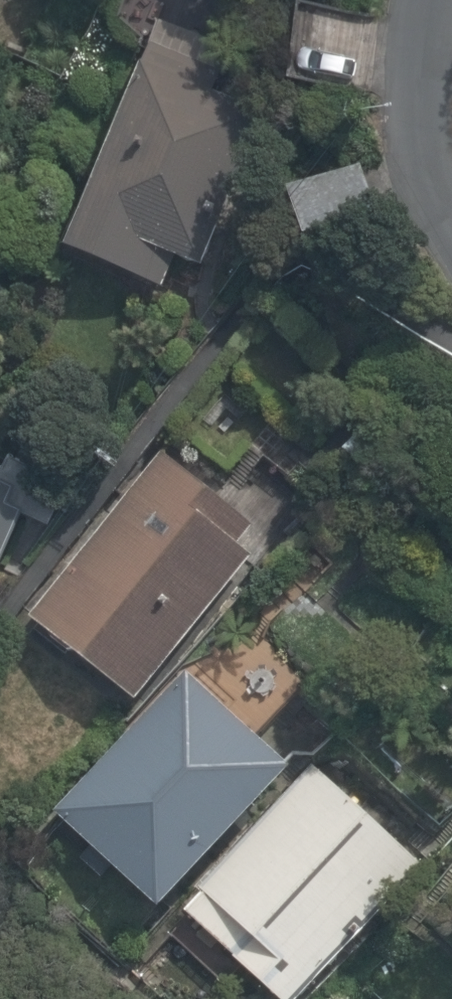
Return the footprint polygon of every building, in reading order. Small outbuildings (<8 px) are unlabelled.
[(372,17),(305,24),(313,98),(380,90),(372,17)] [(145,37),(67,249),(160,283),(170,255),(196,265),(265,81),(145,37)] [(368,164),(294,191),(308,238),(383,211),(368,164)] [(159,452),(27,620),(135,705),(254,554),(235,539),(249,522),(159,452)] [(47,505),(0,475),(0,579),(47,505)] [(191,674),(58,814),(167,909),(291,768),(191,674)] [(186,909),(286,998),(305,998),(422,865),(316,770),(186,909)]
